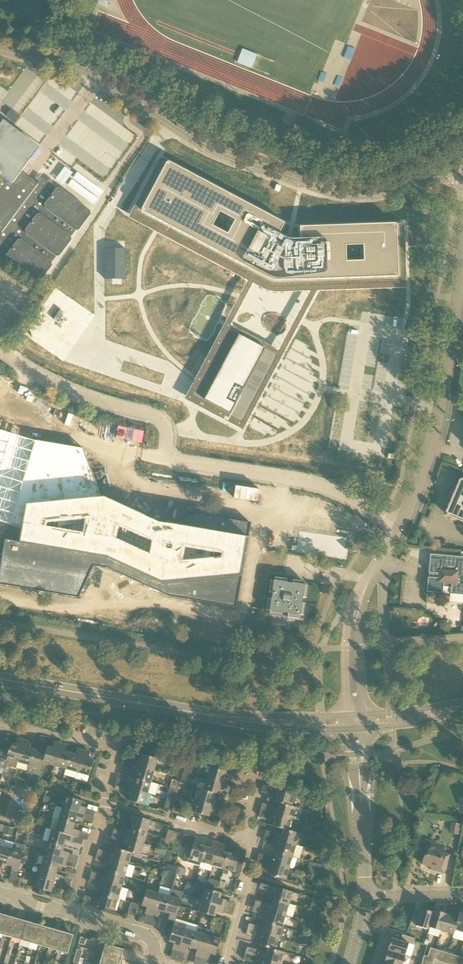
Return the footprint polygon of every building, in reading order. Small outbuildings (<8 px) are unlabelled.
[(106,0),(99,0),(97,4),(106,8),(109,1),(106,0)] [(240,62),(253,65),(255,54),(242,51),(240,62)] [(101,197),(145,126),(110,105),(62,183),(71,189),(73,186),(79,189),(81,185),(101,197)] [(298,116),(296,121),(295,124),(312,131),(315,123),(298,116)] [(0,126),(0,227),(4,230),(0,235),(0,252),(6,256),(6,260),(37,283),(40,282),(52,266),(52,263),(56,257),(59,256),(70,242),(70,239),(74,233),(78,233),(82,226),(91,214),(90,211),(60,188),(57,188),(42,178),(36,186),(28,180),(29,178),(23,173),(22,176),(19,174),(39,148),(3,121),(0,126)] [(66,173),(77,156),(69,151),(58,167),(66,173)] [(401,223),(300,227),(300,238),(291,239),(287,238),(279,234),(285,223),(274,217),(163,159),(163,158),(162,158),(161,158),(161,159),(160,159),(160,160),(132,211),(132,212),(132,213),(132,214),(133,215),(136,217),(265,285),(269,287),(273,288),(277,288),(401,284),(403,284),(404,284),(404,283),(405,283),(406,282),(406,281),(404,226),(404,225),(403,224),(403,223),(402,223),(401,223)] [(103,235),(110,224),(102,219),(95,229),(103,235)] [(105,247),(105,277),(125,277),(125,247),(105,247)] [(200,406),(200,407),(201,407),(239,427),(240,427),(278,356),(278,355),(239,334),(238,334),(238,335),(200,406)] [(395,474),(402,410),(370,406),(368,419),(365,419),(359,469),(395,474)] [(133,439),(135,430),(116,427),(114,436),(133,439)] [(22,529),(20,541),(5,539),(0,567),(0,584),(79,598),(93,566),(107,568),(169,597),(236,608),(250,523),(197,513),(173,525),(158,522),(102,496),(84,448),(37,441),(0,429),(0,522),(22,529)] [(462,478),(459,479),(445,512),(446,515),(462,522),(462,479),(462,478)] [(457,560),(457,567),(441,566),(442,559),(430,558),(428,573),(431,573),(431,577),(428,577),(427,591),(443,593),(443,586),(451,587),(450,594),(462,595),(462,561),(457,560)] [(305,582),(294,581),(295,577),(268,573),(263,610),(270,611),(270,614),(270,613),(281,615),(282,615),(282,612),(288,613),(287,617),(288,617),(299,618),(299,619),(300,615),(304,615),(305,604),(306,604),(302,603),(302,597),(306,598),(307,597),(306,597),(308,586),(304,585),(305,582)] [(11,767),(16,768),(24,740),(18,738),(16,744),(11,743),(10,746),(7,759),(4,768),(3,772),(9,774),(11,767)] [(16,768),(27,772),(34,749),(29,748),(31,742),(24,740),(16,768)] [(54,766),(61,744),(54,742),(52,748),(47,747),(43,762),(54,766)] [(10,746),(3,744),(2,751),(0,750),(0,767),(4,768),(7,759),(10,746)] [(66,769),(70,753),(66,752),(67,745),(61,744),(54,766),(66,769)] [(42,769),(43,762),(47,747),(41,745),(39,751),(34,749),(27,772),(39,776),(41,769),(42,769)] [(77,772),(84,750),(77,748),(75,755),(70,753),(66,769),(77,772)] [(84,750),(77,772),(89,776),(94,760),(89,758),(90,752),(84,750)] [(154,770),(158,759),(142,754),(140,759),(138,758),(136,765),(154,770)] [(184,771),(191,773),(193,766),(186,764),(184,771)] [(151,782),(154,770),(136,765),(134,772),(137,772),(135,777),(151,782)] [(225,776),(226,771),(207,766),(205,772),(208,773),(207,778),(225,783),(227,776),(225,776)] [(191,774),(191,773),(184,771),(181,780),(185,781),(188,773),(191,774)] [(151,782),(135,777),(134,782),(131,782),(129,788),(148,793),(153,794),(157,784),(151,782)] [(66,792),(68,783),(67,782),(68,780),(63,778),(63,781),(62,781),(60,790),(66,792)] [(223,790),(225,783),(207,778),(205,784),(201,782),(198,784),(197,788),(215,794),(219,795),(221,789),(223,790)] [(60,790),(62,781),(57,779),(54,788),(60,790)] [(295,794),(266,786),(263,785),(261,792),(277,797),(276,802),(280,803),(292,806),(295,794)] [(215,794),(197,788),(193,787),(191,798),(196,800),(215,805),(217,799),(214,798),(215,794)] [(144,805),(148,793),(129,788),(127,795),(130,795),(129,801),(144,805)] [(80,806),(81,801),(66,796),(62,808),(84,814),(86,808),(80,806)] [(213,812),(215,805),(196,800),(193,812),(204,815),(209,817),(210,811),(213,812)] [(296,807),(292,806),(280,803),(278,808),(262,803),(261,809),(292,819),(296,807)] [(185,809),(174,806),(172,812),(184,816),(185,809)] [(82,821),(84,814),(62,808),(59,819),(75,824),(76,819),(82,821)] [(289,830),(292,819),(261,809),(259,816),(274,821),(273,826),(284,829),(289,830)] [(131,828),(147,832),(151,820),(132,815),(130,822),(133,823),(131,828)] [(59,819),(59,820),(53,818),(50,829),(56,830),(56,831),(74,836),(78,837),(80,831),(73,829),(75,824),(59,819)] [(458,835),(460,824),(451,822),(449,833),(458,835)] [(12,836),(14,828),(6,826),(4,834),(12,836)] [(323,840),(325,829),(318,827),(315,838),(323,840)] [(144,844),(147,832),(131,828),(130,833),(128,832),(126,839),(144,844)] [(299,833),(289,830),(284,829),(282,834),(276,832),(274,839),(296,845),(299,833)] [(56,831),(52,830),(48,841),(64,846),(66,841),(72,843),(74,836),(56,831)] [(170,839),(169,842),(175,844),(178,833),(173,831),(170,839)] [(187,847),(190,836),(184,834),(181,846),(187,847)] [(144,844),(126,839),(112,835),(110,841),(126,846),(125,851),(132,853),(141,855),(147,857),(150,846),(144,844)] [(202,839),(196,837),(195,837),(190,836),(187,847),(183,861),(189,862),(200,866),(201,862),(206,846),(201,845),(202,839)] [(303,847),(296,845),(274,839),(272,845),(278,847),(277,852),(293,856),(293,855),(299,858),(303,847)] [(422,864),(432,867),(431,870),(444,873),(449,855),(443,853),(444,850),(445,846),(426,840),(424,847),(428,848),(426,856),(424,855),(422,864)] [(63,851),(64,846),(48,841),(45,853),(67,859),(69,853),(63,851)] [(212,865),(219,843),(212,841),(210,848),(206,846),(201,862),(212,865)] [(224,869),(229,853),(224,851),(225,845),(219,843),(212,865),(224,869)] [(8,865),(12,849),(0,846),(0,847),(0,870),(1,870),(2,863),(8,865)] [(167,850),(163,849),(155,847),(153,853),(165,856),(167,850)] [(132,853),(125,851),(116,848),(114,853),(108,851),(106,858),(128,864),(132,853)] [(236,872),(242,850),(235,848),(233,854),(229,853),(224,869),(236,872)] [(24,852),(12,849),(8,865),(12,866),(12,869),(14,869),(13,872),(17,874),(24,852)] [(289,868),(293,856),(277,852),(276,857),(269,855),(267,862),(289,868)] [(65,866),(67,859),(45,853),(42,864),(58,869),(59,864),(65,866)] [(125,876),(128,864),(106,858),(104,864),(111,866),(109,871),(125,876)] [(311,861),(308,871),(319,875),(322,864),(311,861)] [(286,880),(289,868),(267,862),(265,868),(272,870),(270,875),(286,880)] [(168,863),(166,867),(162,882),(164,883),(167,876),(169,871),(177,874),(179,867),(179,866),(168,863)] [(56,874),(58,869),(42,864),(38,876),(60,882),(62,876),(56,874)] [(177,874),(184,876),(186,869),(179,867),(177,874)] [(125,876),(109,871),(108,876),(101,874),(100,881),(122,887),(126,889),(127,886),(129,886),(130,882),(129,882),(129,878),(125,876)] [(59,889),(60,882),(38,876),(35,888),(51,892),(52,887),(59,889)] [(118,899),(122,887),(100,881),(98,887),(104,889),(103,894),(118,899)] [(289,904),(293,892),(270,885),(268,892),(275,894),(273,899),(289,904)] [(224,906),(226,901),(226,900),(220,898),(222,893),(206,888),(202,900),(224,906)] [(152,915),(158,893),(146,889),(142,905),(147,907),(145,913),(152,915)] [(168,920),(175,922),(184,892),(172,889),(170,896),(165,912),(170,913),(168,920)] [(165,912),(170,896),(158,893),(152,915),(158,917),(160,910),(165,912)] [(115,911),(118,899),(103,894),(101,899),(95,897),(93,904),(115,911)] [(286,915),(289,904),(273,899),(272,904),(266,902),(264,909),(286,915)] [(223,913),(224,906),(202,900),(199,912),(215,916),(216,911),(223,913)] [(134,916),(138,904),(131,902),(128,914),(134,916)] [(429,929),(429,927),(434,912),(433,912),(421,908),(419,915),(413,914),(409,926),(415,928),(416,926),(429,929)] [(283,927),(286,915),(264,909),(262,915),(268,917),(267,922),(283,927)] [(429,927),(441,931),(446,914),(434,910),(433,912),(434,912),(429,927)] [(462,933),(462,914),(459,913),(458,917),(454,930),(455,930),(462,933)] [(458,917),(446,914),(441,931),(453,935),(455,930),(454,930),(458,917)] [(12,937),(17,918),(8,916),(2,934),(12,937)] [(21,940),(26,921),(17,918),(12,937),(21,940)] [(30,943),(36,924),(26,921),(21,940),(30,943)] [(288,928),(283,927),(267,922),(265,927),(259,925),(257,932),(279,938),(285,940),(288,928)] [(39,945),(45,926),(36,924),(30,943),(39,945)] [(179,951),(185,929),(173,925),(169,941),(174,943),(172,949),(179,951)] [(49,948),(54,929),(45,926),(39,945),(49,948)] [(209,936),(208,936),(210,930),(198,927),(197,932),(192,948),(197,950),(195,956),(202,958),(209,936)] [(58,951),(63,932),(54,929),(49,948),(58,951)] [(197,932),(185,929),(179,951),(185,953),(187,947),(192,948),(197,932)] [(68,953),(73,935),(63,932),(58,951),(68,953)] [(276,950),(279,938),(257,932),(255,938),(262,940),(260,945),(268,948),(268,947),(276,950)] [(405,955),(406,951),(409,943),(413,945),(415,938),(402,935),(401,940),(392,938),(388,950),(405,955)] [(216,955),(220,939),(209,936),(202,958),(208,959),(210,953),(216,955)] [(121,959),(124,949),(105,944),(102,954),(121,959)] [(268,947),(268,948),(267,952),(247,947),(245,953),(281,963),(284,952),(276,950),(268,947)] [(433,958),(435,949),(430,947),(428,956),(424,955),(422,961),(431,963),(433,958)] [(86,952),(83,951),(77,949),(75,956),(81,957),(84,958),(86,952)] [(447,953),(435,949),(433,958),(445,962),(447,953)] [(405,955),(388,950),(384,962),(390,963),(402,963),(405,955)] [(281,963),(245,953),(243,960),(257,963),(281,963)] [(452,963),(457,963),(459,956),(447,953),(445,962),(452,963)] [(121,959),(102,954),(100,963),(104,963),(120,963),(121,959)]
